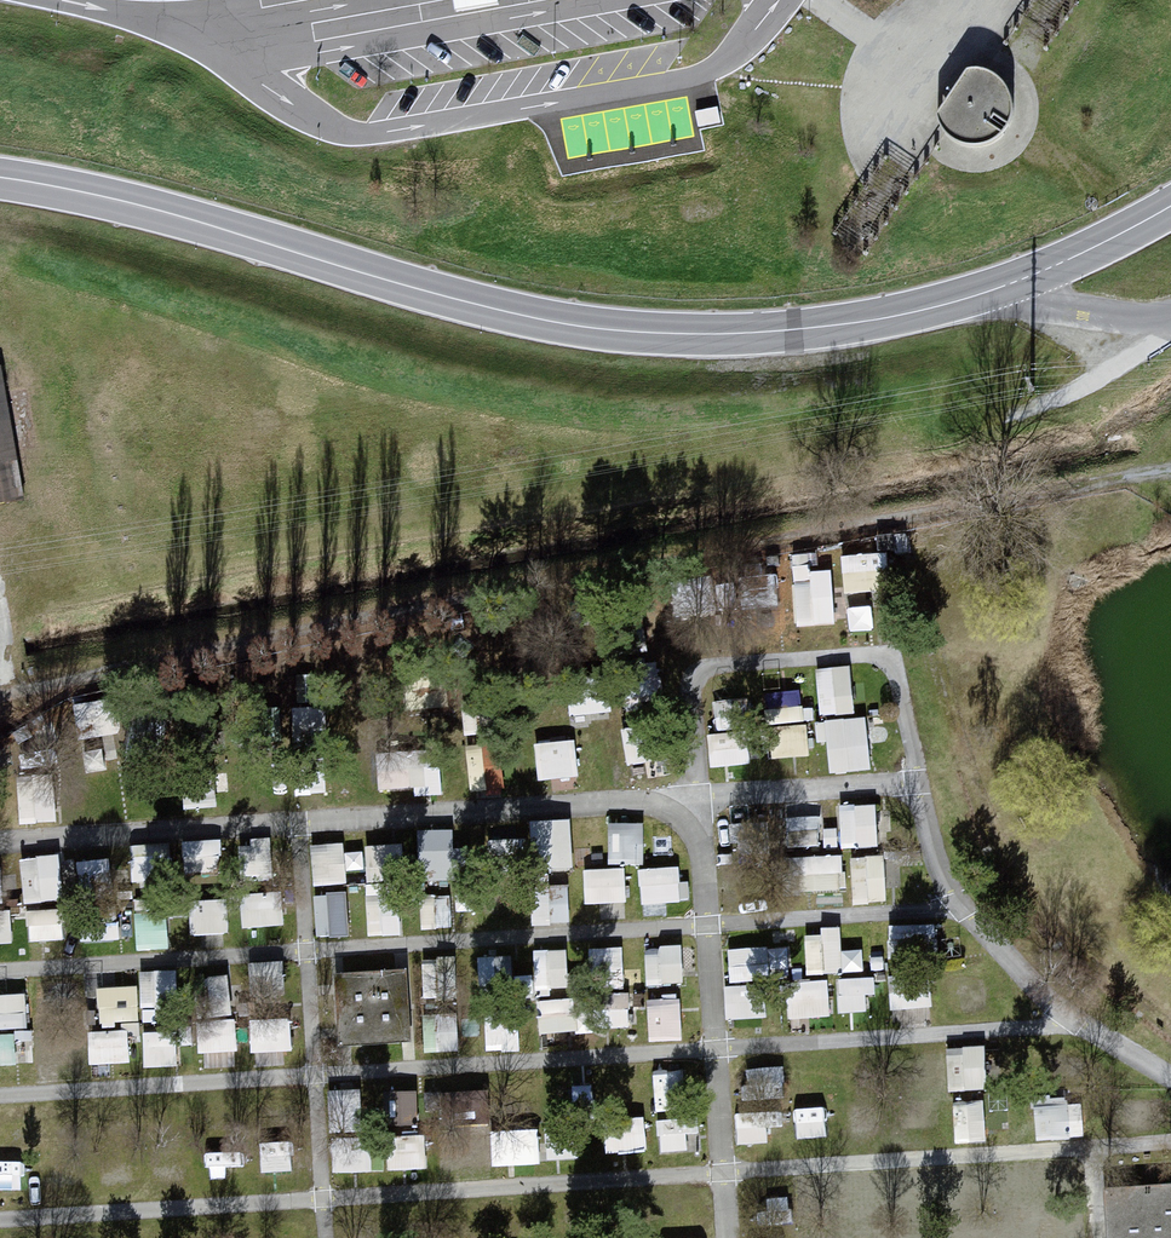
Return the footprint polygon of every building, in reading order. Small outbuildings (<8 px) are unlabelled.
[(1007,134),(1013,122),(1014,108),(1011,95),(1003,84),(992,76),(979,72),(965,73),(933,119),(941,133),(949,142),(960,148),(972,151),(985,150),(997,144),(1007,134)] [(865,192),(838,233),(867,252),(915,177),(887,158),(865,192)] [(0,366),(0,502),(23,498),(0,366)] [(844,586),(888,585),(887,547),(843,548),(844,586)] [(835,617),(833,561),(795,563),(798,619),(835,617)] [(850,626),(874,624),(873,600),(849,601),(850,626)] [(820,709),(854,708),(853,660),(818,661),(820,709)] [(769,687),(770,715),(803,714),(802,686),(769,687)] [(872,764),(870,711),(826,713),(828,766),(872,764)] [(771,716),(770,750),(808,751),(809,718),(771,716)] [(713,727),(717,760),(754,755),(750,723),(713,727)] [(537,772),(554,772),(554,783),(578,782),(576,734),(536,736),(537,772)] [(492,782),(491,740),(470,741),(470,782),(492,782)] [(840,799),(842,841),(879,839),(876,797),(840,799)] [(775,801),(734,800),(733,831),(774,833),(775,801)] [(534,863),(574,861),(572,813),(532,815),(534,863)] [(644,816),(610,817),(611,858),(645,857),(644,816)] [(454,823),(419,823),(421,922),(456,922),(454,823)] [(244,875),(274,870),(269,832),(238,837),(244,875)] [(184,834),(185,868),(220,867),(219,833),(184,834)] [(313,879),(347,878),(345,836),(312,838),(313,879)] [(131,839),(132,877),(172,876),(171,838),(131,839)] [(493,838),(492,855),(519,856),(519,839),(493,838)] [(368,930),(403,929),(403,839),(367,839),(368,930)] [(26,897),(64,893),(59,848),(20,852),(26,897)] [(839,880),(838,849),(792,850),(793,881),(839,880)] [(854,897),(887,895),(885,849),(852,850),(854,897)] [(681,860),(641,861),(641,898),(682,897),(681,860)] [(586,863),(587,912),(627,911),(626,862),(586,863)] [(569,918),(570,881),(533,880),(532,917),(569,918)] [(284,919),(283,884),(247,885),(248,921),(284,919)] [(317,931),(351,930),(350,887),(316,888),(317,931)] [(193,893),(194,928),(224,927),(223,892),(193,893)] [(135,898),(137,943),(169,941),(167,897),(135,898)] [(60,934),(60,905),(29,904),(28,933),(60,934)] [(891,954),(939,952),(938,918),(889,919),(891,954)] [(808,968),(864,966),(863,945),(843,945),(842,924),(806,925),(808,968)] [(647,979),(685,978),(683,939),(646,940),(647,979)] [(621,940),(590,941),(591,976),(622,975),(621,940)] [(786,940),(727,942),(729,1013),(765,1012),(764,976),(788,975),(786,940)] [(569,984),(568,943),(535,944),(536,985),(569,984)] [(514,984),(500,949),(477,958),(491,993),(514,984)] [(426,982),(461,980),(460,952),(425,954),(426,982)] [(282,955),(247,957),(249,991),(284,989),(282,955)] [(145,1009),(177,1008),(176,963),(143,965),(145,1009)] [(195,970),(197,1046),(236,1045),(234,969),(195,970)] [(871,971),(840,973),(841,1005),(872,1004),(871,971)] [(402,973),(328,978),(332,1046),(406,1041),(402,973)] [(791,1012),(831,1011),(830,974),(790,975),(791,1012)] [(139,1017),(138,980),(99,981),(100,1018),(139,1017)] [(27,1022),(25,988),(0,989),(0,1023),(27,1022)] [(649,1034),(682,1033),(681,989),(648,990),(649,1034)] [(575,994),(540,995),(541,1026),(576,1025),(575,994)] [(130,1058),(130,1025),(91,1025),(91,1057),(130,1058)] [(175,1059),(174,1025),(145,1026),(146,1060),(175,1059)] [(18,1059),(16,1027),(0,1028),(0,1059),(18,1059)] [(987,1083),(986,1040),(947,1041),(949,1084),(987,1083)] [(657,1063),(655,1089),(689,1092),(691,1065),(657,1063)] [(385,1084),(386,1118),(422,1117),(421,1084),(385,1084)] [(954,1093),(955,1136),(987,1135),(985,1092),(954,1093)] [(1035,1099),(1037,1133),(1078,1131),(1076,1097),(1035,1099)] [(797,1102),(798,1131),(827,1130),(826,1101),(797,1102)] [(740,1105),(739,1136),(761,1136),(762,1105),(740,1105)] [(610,1144),(646,1142),(645,1118),(609,1120),(610,1144)] [(425,1161),(426,1135),(392,1134),(391,1160),(425,1161)] [(1094,1191),(1098,1237),(1170,1237),(1170,1186),(1094,1191)] [(878,1225),(857,1226),(858,1237),(879,1237),(878,1225)]
